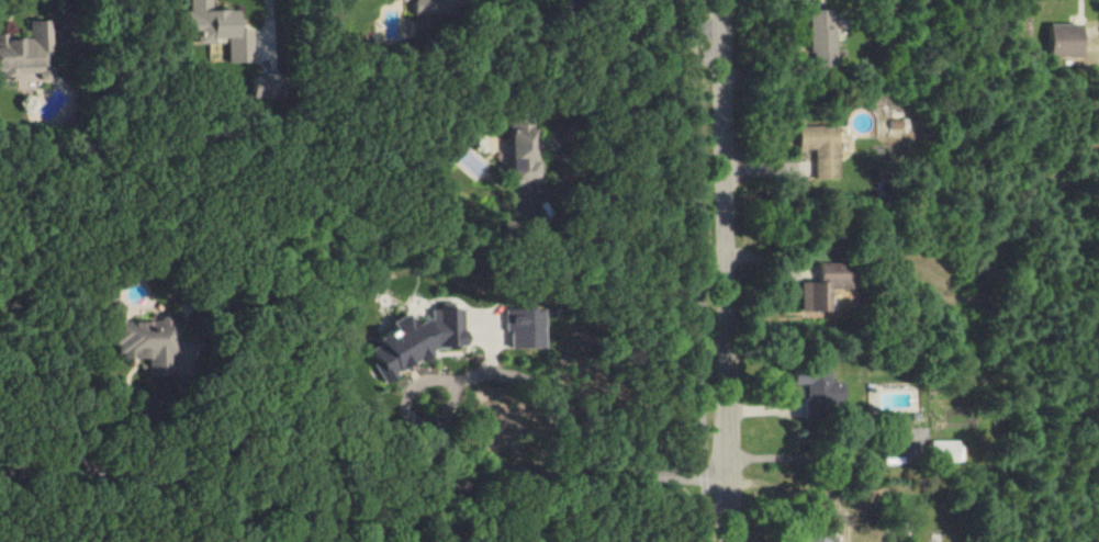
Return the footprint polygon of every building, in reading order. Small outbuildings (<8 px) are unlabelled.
[(247,30),(231,30),(231,21),(224,21),(224,11),(206,11),(206,0),(186,0),(185,12),(174,11),(173,37),(223,39),(222,63),(246,64),(247,30)] [(407,2),(408,15),(425,15),(459,0),(411,0),(407,2)] [(805,11),(806,69),(831,69),(830,10),(805,11)] [(0,37),(0,77),(18,77),(18,72),(41,71),(41,52),(48,52),(48,21),(29,21),(29,37),(0,37)] [(1078,57),(1078,25),(1042,25),(1041,56),(1078,57)] [(532,113),(505,113),(505,130),(501,130),(502,186),(533,185),(532,113)] [(832,126),(792,126),(792,150),(809,150),(809,179),(832,179),(832,126)] [(846,289),(846,264),(813,264),(813,283),(797,283),(797,311),(826,312),(826,289),(846,289)] [(458,347),(455,308),(432,310),(426,312),(426,319),(408,326),(403,315),(387,321),(388,331),(371,338),(372,347),(365,350),(365,354),(375,380),(422,357),(426,357),(426,349),(458,347)] [(502,348),(539,349),(540,310),(502,310),(502,348)] [(826,369),(789,368),(789,385),(803,385),(803,404),(837,404),(838,381),(826,381),(826,369)] [(963,462),(962,441),(926,441),(926,462),(963,462)] [(799,531),(799,541),(827,541),(827,531),(799,531)]
